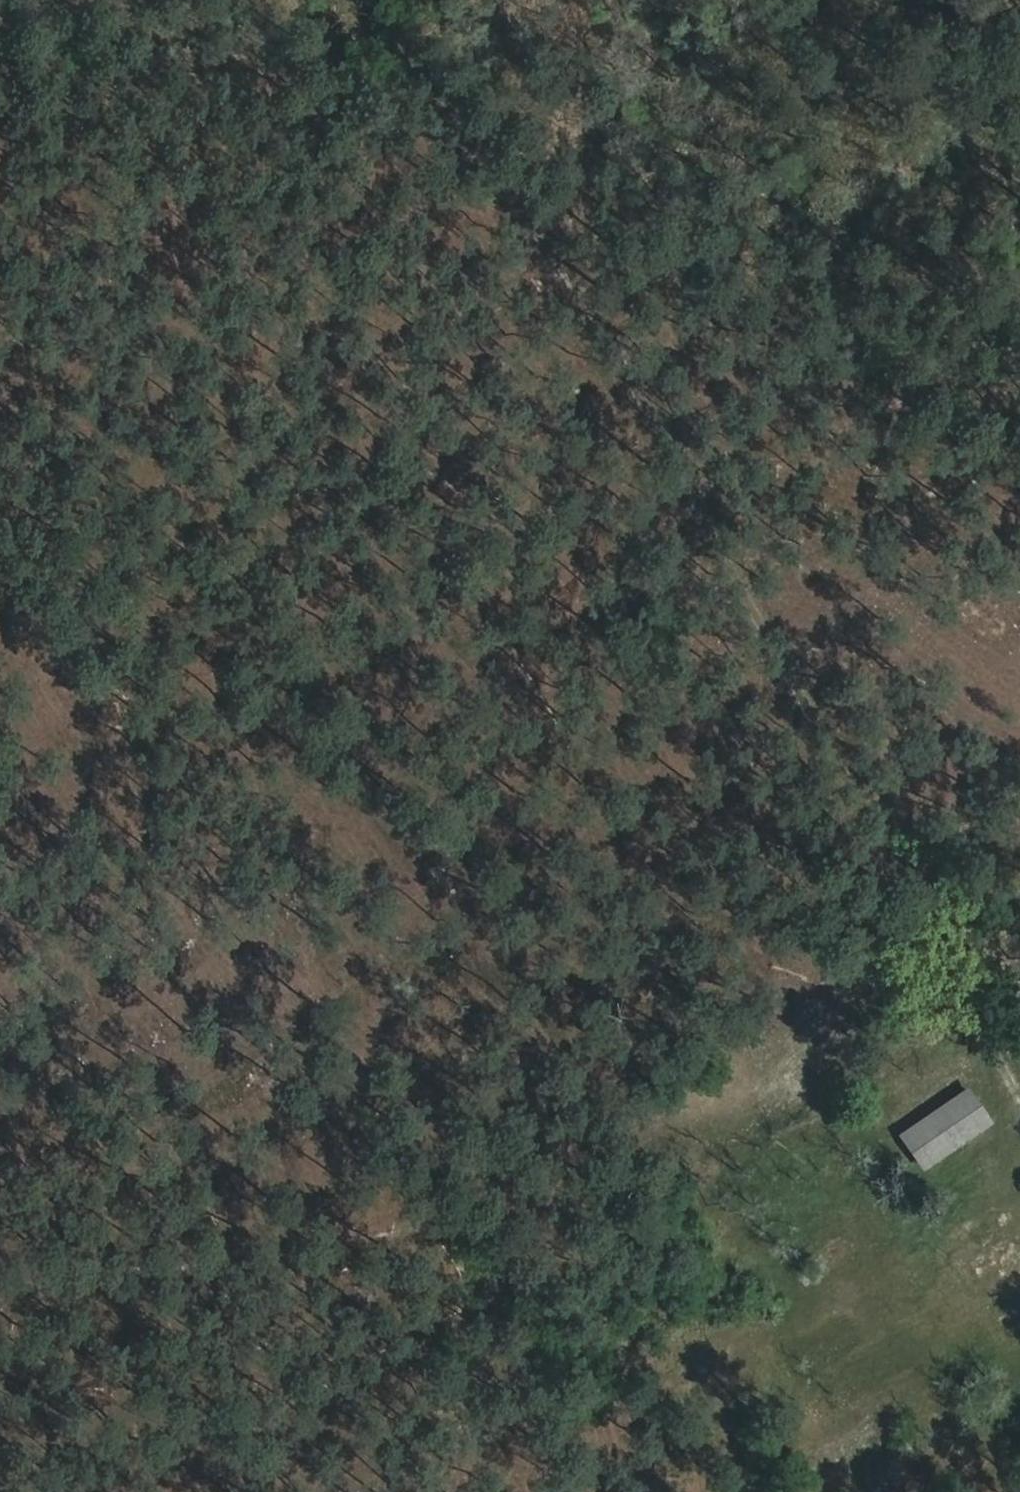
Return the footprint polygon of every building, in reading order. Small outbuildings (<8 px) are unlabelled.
[(918,1173),(989,1123),(963,1087),(892,1137),(918,1173)]
